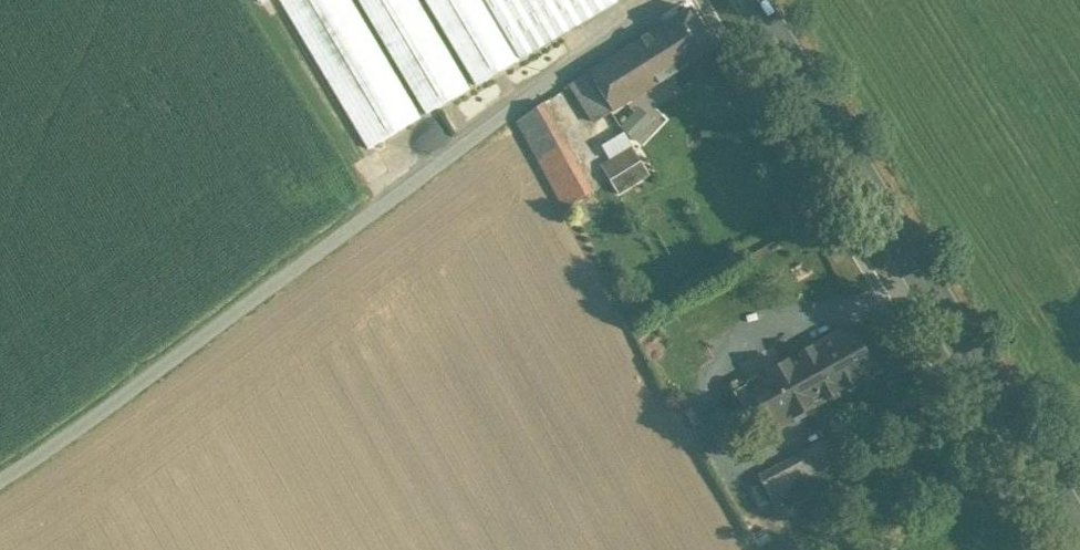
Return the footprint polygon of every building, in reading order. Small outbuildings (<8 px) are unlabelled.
[(368,149),(421,118),(351,0),(279,0),(368,149)] [(426,114),(470,88),(417,0),(358,0),(426,114)] [(475,85),(619,1),(618,0),(425,0),(475,85)] [(690,8),(664,24),(664,25),(634,44),(658,83),(659,82),(660,83),(715,48),(690,8)] [(634,44),(571,83),(595,122),(658,83),(634,44)] [(592,191),(543,103),(518,120),(566,207),(592,191)] [(632,138),(652,120),(637,105),(618,123),(632,138)] [(631,146),(600,165),(618,194),(649,175),(631,146)] [(849,326),(764,374),(790,419),(875,371),(849,326)] [(790,419),(764,374),(747,383),(773,429),(790,419)] [(773,429),(747,383),(732,392),(758,437),(773,429)] [(757,475),(773,503),(838,468),(824,441),(757,475)]
